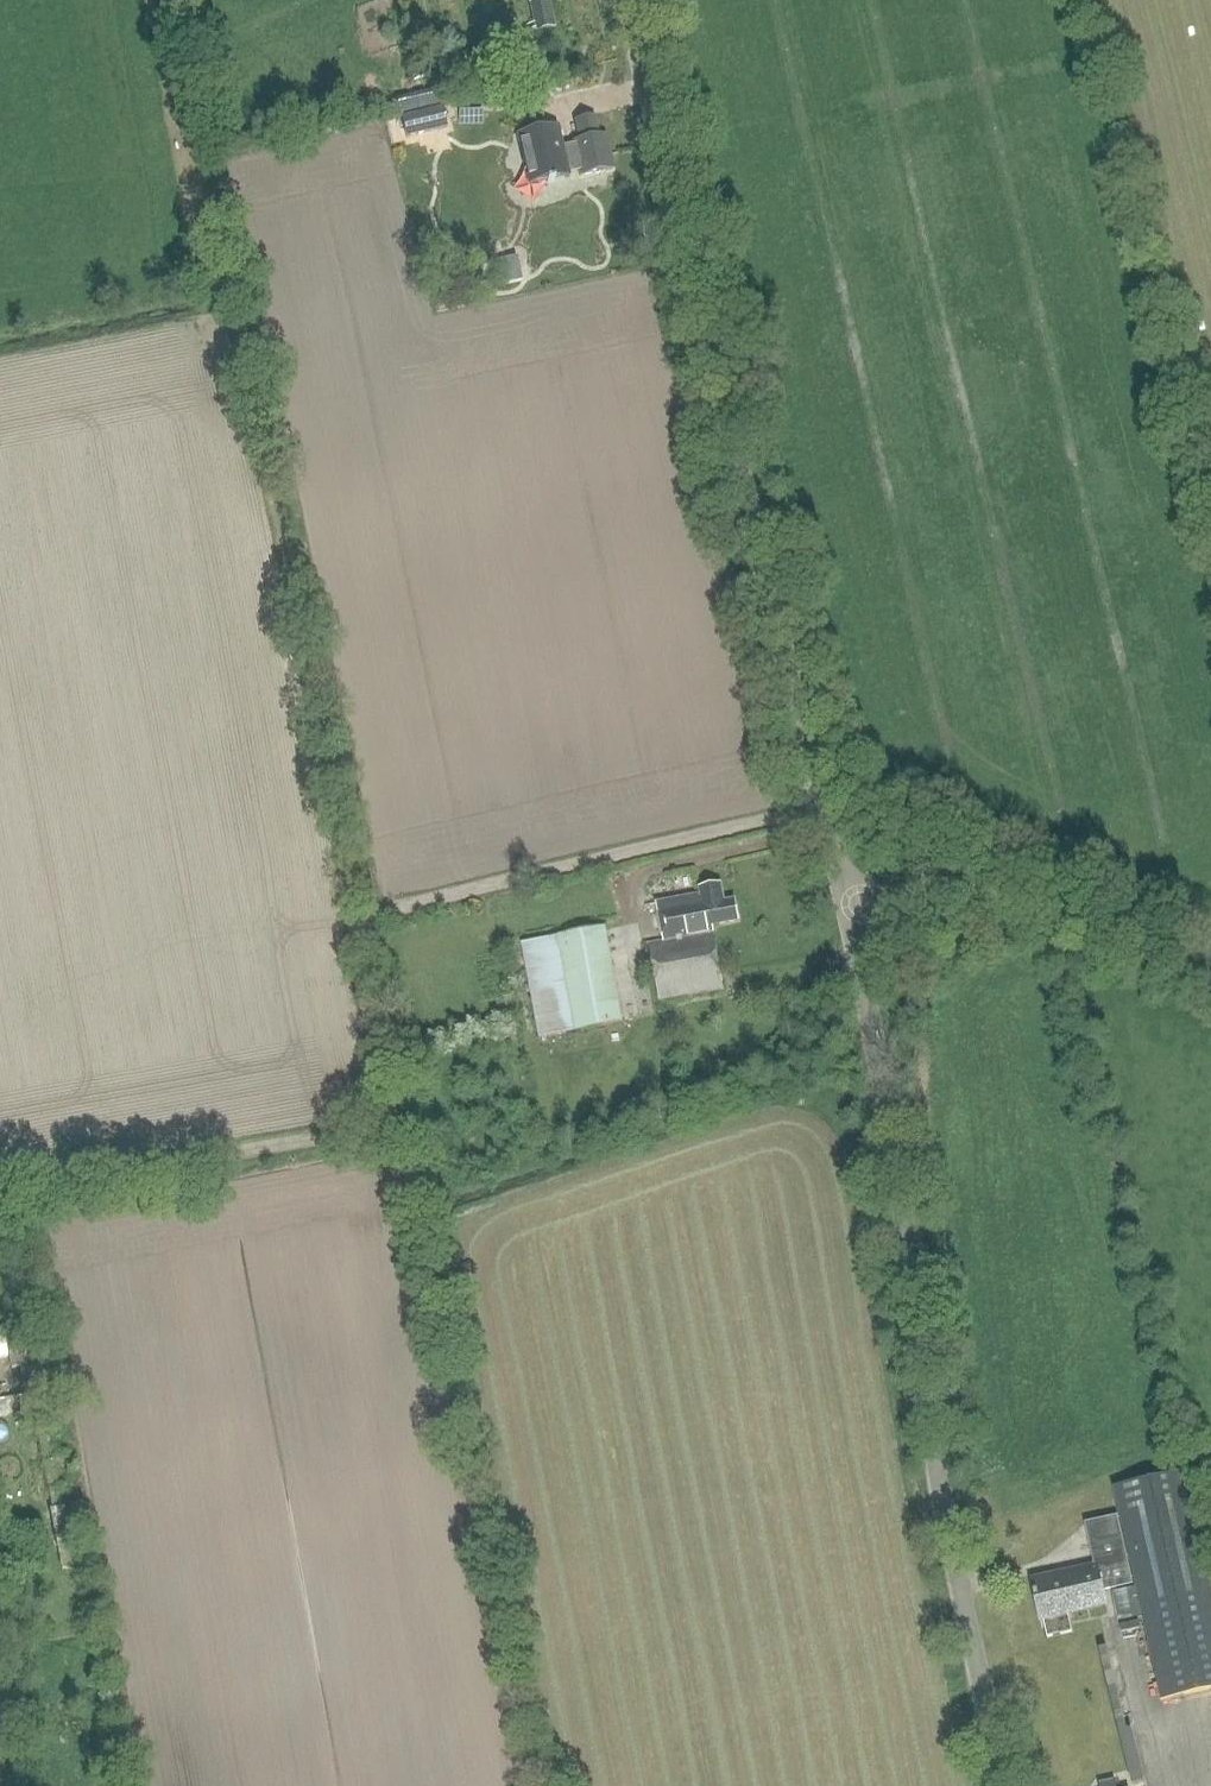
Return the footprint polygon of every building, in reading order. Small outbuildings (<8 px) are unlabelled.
[(535,32),(555,28),(549,0),(539,0),(528,2),(535,32)] [(406,137),(448,127),(442,104),(401,114),(406,137)] [(558,126),(518,135),(530,186),(569,177),(569,173),(579,171),(580,177),(613,169),(606,135),(599,136),(594,116),(574,121),(578,141),(572,142),(573,145),(563,147),(558,126)] [(698,888),(700,895),(656,903),(663,942),(648,945),(659,1001),(722,989),(710,926),(737,921),(733,900),(723,902),(720,884),(698,888)] [(605,927),(521,943),(539,1038),(623,1022),(605,927)] [(821,1053),(833,1050),(831,1040),(818,1043),(821,1053)] [(70,1537),(64,1507),(39,1383),(33,1348),(8,1352),(10,1368),(20,1366),(23,1386),(26,1404),(31,1403),(52,1509),(49,1509),(55,1540),(70,1537)] [(1112,1488),(1160,1701),(1210,1690),(1210,1580),(1192,1498),(1138,1510),(1132,1483),(1112,1488)] [(1085,1523),(1095,1566),(1030,1581),(1039,1619),(1104,1604),(1101,1592),(1133,1584),(1116,1515),(1085,1523)]
